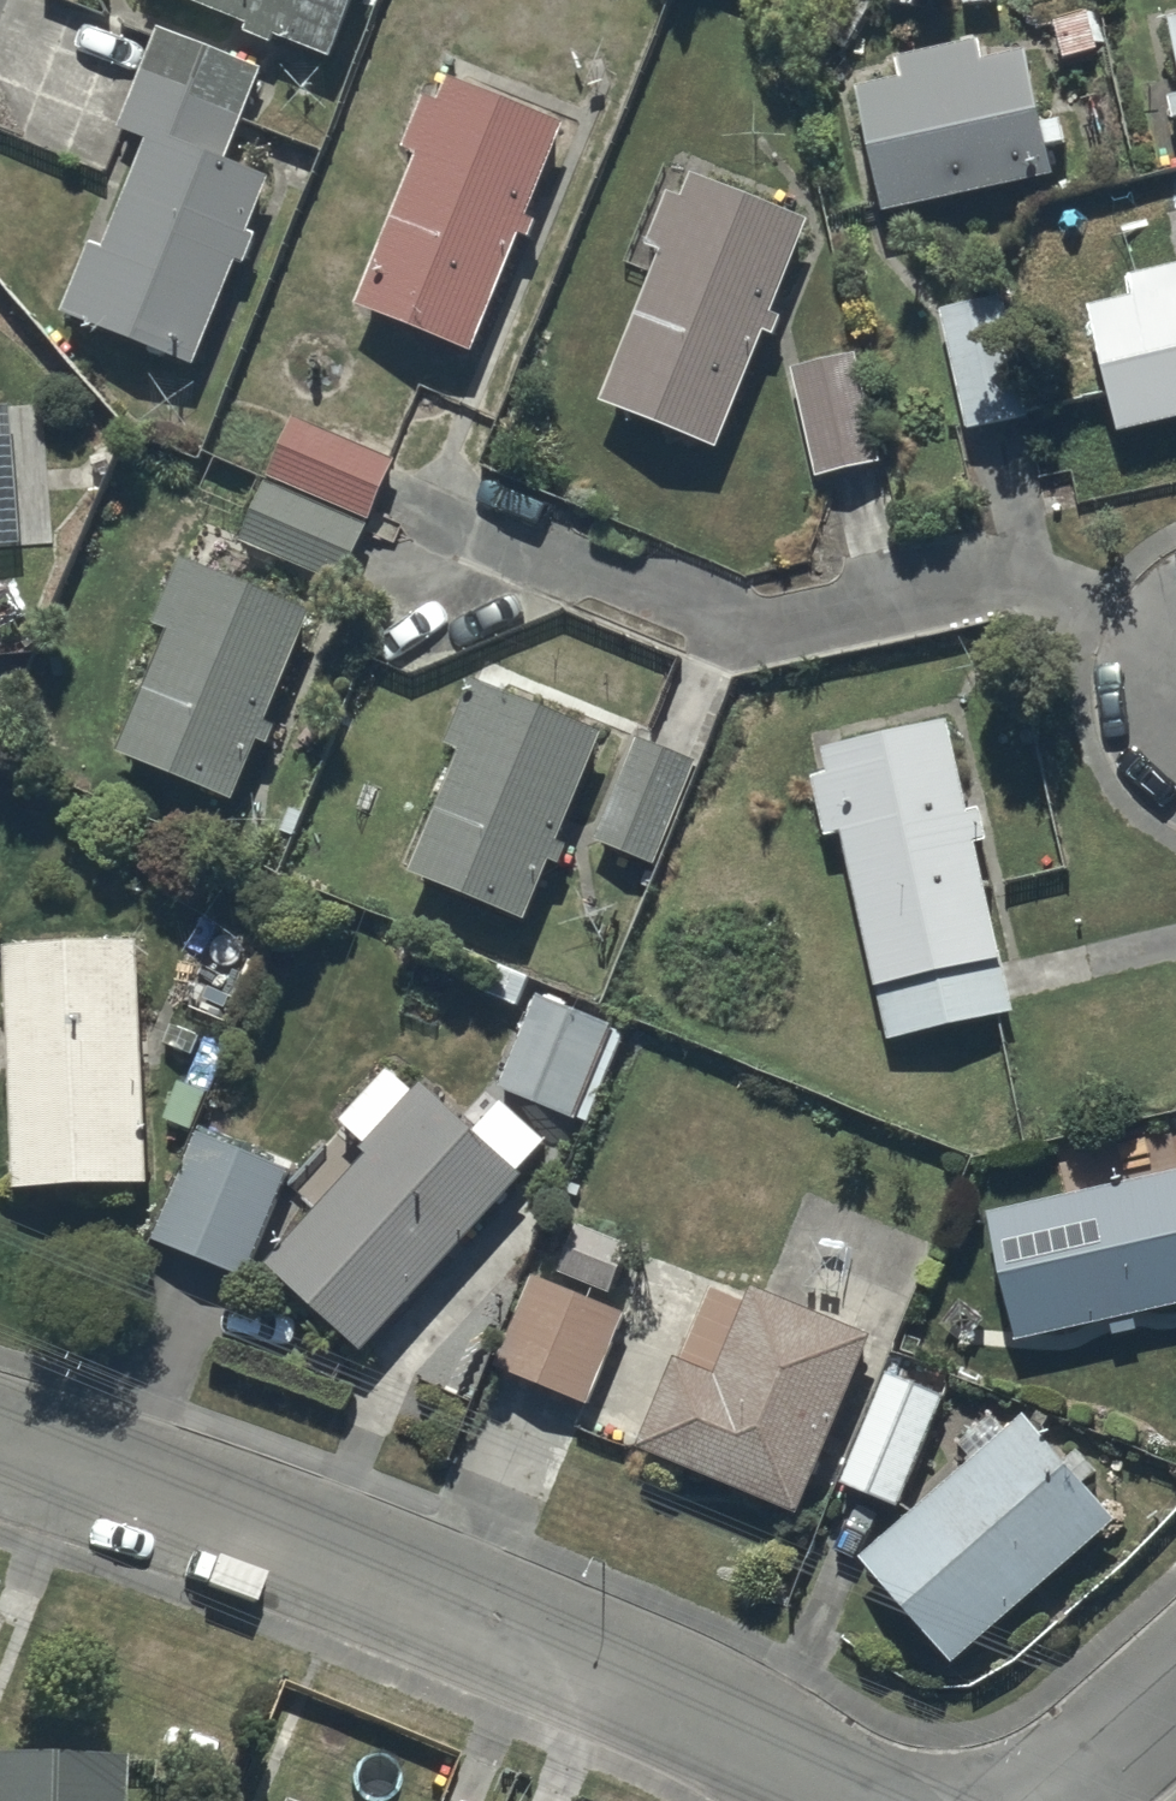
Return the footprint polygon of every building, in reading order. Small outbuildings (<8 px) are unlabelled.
[(246,36),(241,47),(269,58),(272,50),(330,71),(357,0),(148,0),(246,36)] [(1168,35),(1175,70),(1175,33),(1168,35)] [(90,255),(60,330),(190,382),(233,276),(244,280),(256,250),(244,246),(266,191),(223,173),(261,80),(159,39),(118,143),(148,155),(106,261),(90,255)] [(859,103),(884,226),(1052,192),(1026,66),(984,74),(980,53),(896,70),(901,94),(859,103)] [(529,231),(564,141),(447,95),(442,108),(426,101),(402,164),(416,170),(356,322),(472,367),(517,251),(526,254),(534,233),(529,231)] [(1167,112),(1173,136),(1175,135),(1175,110),(1167,112)] [(717,464),(807,235),(693,190),(684,213),(667,207),(645,260),(660,266),(600,418),(717,464)] [(1118,449),(1175,434),(1175,280),(1128,292),(1133,312),(1086,324),(1118,449)] [(790,380),(815,490),(880,475),(855,364),(790,380)] [(267,489),(241,555),(341,596),(385,488),(297,452),(280,494),(267,489)] [(232,820),(258,756),(267,760),(276,737),(267,733),(313,622),(181,567),(152,638),(168,644),(115,772),(232,820)] [(602,740),(471,687),(447,747),(461,752),(409,880),(525,927),(550,863),(559,866),(566,849),(560,846),(602,740)] [(824,851),(836,848),(886,1055),(1013,1024),(943,731),(821,760),(828,788),(810,793),(824,851)] [(636,752),(593,853),(655,879),(698,778),(636,752)] [(135,949),(3,960),(14,1208),(146,1202),(135,949)] [(542,997),(497,1102),(571,1133),(573,1127),(584,1132),(622,1043),(611,1038),(615,1028),(542,997)] [(265,1283),(360,1369),(521,1192),(516,1189),(549,1153),(505,1113),(486,1133),(433,1085),(423,1096),(394,1071),(338,1133),(365,1158),(359,1165),(367,1172),(265,1283)] [(202,1133),(152,1253),(242,1291),(292,1171),(202,1133)] [(989,1233),(1016,1356),(1113,1334),(1115,1347),(1139,1342),(1136,1329),(1175,1320),(1175,1191),(989,1233)] [(530,1277),(492,1380),(584,1414),(622,1315),(609,1310),(629,1256),(576,1236),(557,1287),(530,1277)] [(639,1462),(792,1530),(871,1352),(754,1300),(748,1313),(713,1298),(639,1462)] [(889,1379),(842,1496),(895,1517),(943,1401),(889,1379)] [(1024,1431),(859,1573),(949,1678),(1115,1536),(1024,1431)] [(0,1761),(0,1800),(120,1800),(120,1762),(0,1761)]
